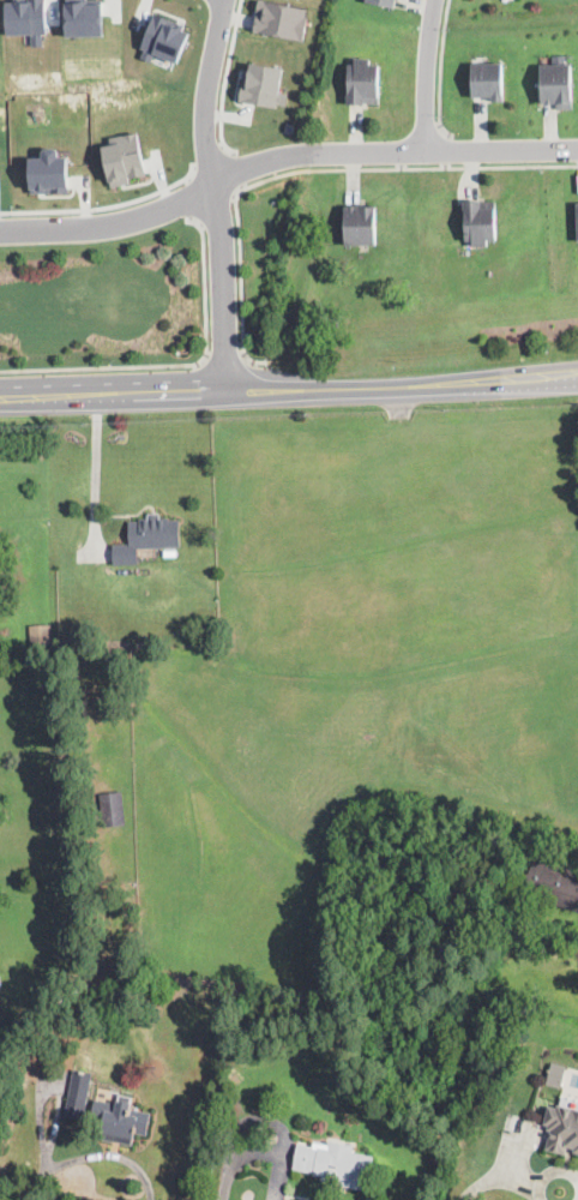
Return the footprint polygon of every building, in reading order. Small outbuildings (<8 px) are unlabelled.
[(7,35),(31,34),(31,44),(43,44),(43,34),(48,32),(46,0),(5,0),(7,35)] [(66,36),(104,35),(104,0),(65,0),(66,36)] [(303,40),(308,16),(306,16),(307,8),(270,0),(259,0),(254,29),(303,40)] [(156,11),(140,47),(144,48),(140,56),(152,61),(156,54),(177,62),(191,30),(167,20),(168,17),(156,11)] [(371,58),(371,64),(379,64),(379,102),(363,102),(363,104),(347,104),(347,65),(355,65),(355,58),(371,58)] [(251,61),(283,67),(279,92),(288,94),(285,106),(275,104),(275,107),(240,101),(245,71),(249,72),(251,61)] [(505,92),(505,100),(493,100),(493,96),(472,96),(472,62),(502,62),(502,92),(505,92)] [(572,64),(572,107),(558,108),(558,103),(542,103),(542,64),(572,64)] [(103,145),(112,186),(130,182),(128,176),(147,172),(139,131),(121,134),(122,140),(103,145)] [(29,156),(31,191),(70,188),(68,156),(56,157),(56,149),(43,149),(43,156),(29,156)] [(496,198),(496,238),(488,238),(488,245),(472,245),(472,240),(465,240),(465,209),(464,209),(464,198),(496,198)] [(345,244),(345,205),(360,204),(375,204),(375,244),(345,244)] [(168,517),(168,521),(179,520),(180,546),(138,548),(139,564),(114,565),(113,547),(113,546),(130,545),(128,522),(139,522),(139,520),(168,517)] [(50,644),(30,646),(29,626),(49,625),(50,644)] [(118,826),(103,827),(100,794),(122,791),(126,824),(118,826)] [(535,854),(577,866),(577,910),(523,895),(535,854)] [(89,1049),(85,1048),(83,1044),(84,1040),(88,1039),(91,1040),(94,1044),(92,1048),(89,1049)] [(561,1087),(567,1065),(552,1061),(546,1083),(561,1087)] [(88,1092),(86,1099),(83,1121),(64,1117),(68,1096),(70,1096),(74,1072),(91,1075),(88,1092)] [(136,1100),(134,1104),(131,1104),(130,1109),(151,1114),(146,1135),(134,1133),(132,1145),(98,1138),(101,1124),(96,1123),(100,1108),(112,1111),(116,1092),(133,1096),(132,1099),(136,1100)] [(559,1105),(577,1110),(577,1154),(568,1152),(567,1156),(547,1151),(550,1132),(548,1132),(549,1127),(544,1126),(549,1106),(556,1109),(558,1105),(559,1105)] [(345,1145),(349,1146),(354,1146),(353,1152),(374,1157),(368,1190),(321,1182),(323,1177),(313,1175),(313,1174),(293,1169),(297,1144),(313,1146),(314,1141),(329,1145),(329,1141),(345,1145)]
